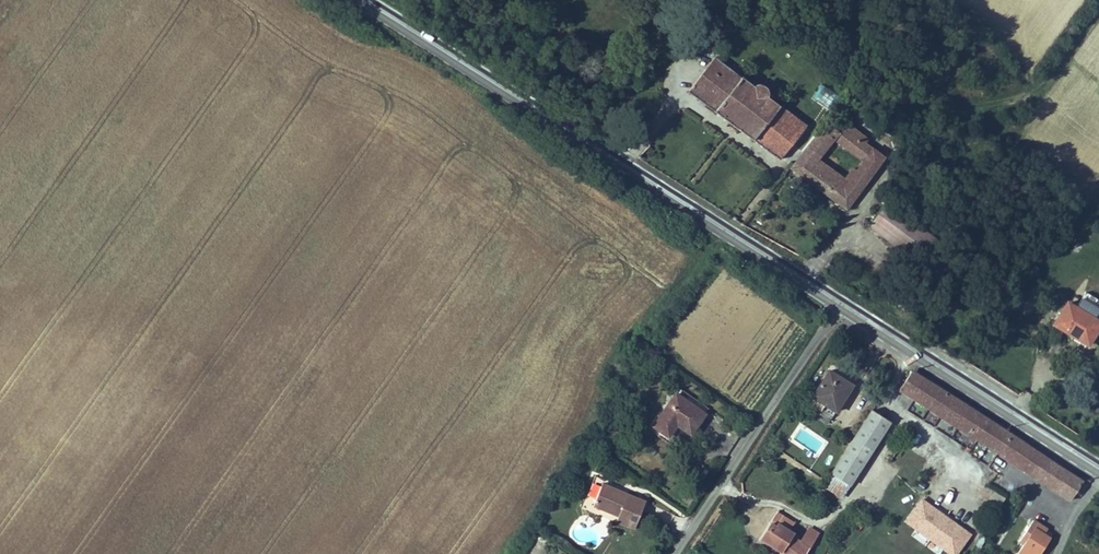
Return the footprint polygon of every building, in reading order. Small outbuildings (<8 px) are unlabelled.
[(685,89),(779,154),(802,122),(765,96),(767,93),(767,90),(767,88),(765,85),(762,83),(759,82),(755,82),(753,83),(751,86),(708,56),(685,89)] [(818,85),(809,99),(826,109),(835,95),(818,85)] [(883,154),(867,143),(860,154),(853,163),(849,160),(841,172),(813,153),(828,132),(843,142),(851,131),(841,125),(816,126),(803,145),(806,148),(795,165),(850,203),(883,154)] [(867,143),(851,131),(843,142),(860,154),(867,143)] [(885,231),(901,207),(890,200),(873,223),(885,231)] [(1095,323),(1062,303),(1048,325),(1082,346),(1095,323)] [(823,366),(807,394),(813,398),(810,405),(827,414),(846,381),(823,366)] [(937,416),(951,396),(920,375),(906,395),(937,416)] [(1026,410),(1034,396),(1023,390),(1016,404),(1026,410)] [(674,392),(651,426),(668,437),(673,430),(687,439),(705,412),(674,392)] [(813,398),(807,394),(798,407),(823,422),(827,414),(810,405),(813,398)] [(1019,441),(951,396),(937,416),(1006,462),(1019,441)] [(865,410),(838,454),(859,465),(885,422),(865,410)] [(605,425),(597,436),(602,440),(610,428),(605,425)] [(668,437),(651,426),(647,432),(664,443),(668,437)] [(1087,451),(1098,459),(1098,433),(1087,451)] [(1053,464),(1019,441),(1006,462),(1039,483),(1053,464)] [(859,465),(838,454),(826,474),(846,486),(859,465)] [(1076,479),(1053,464),(1039,483),(1062,499),(1076,479)] [(641,499),(600,482),(589,506),(614,516),(612,521),(629,528),(641,499)] [(921,499),(905,522),(950,553),(956,553),(971,534),(921,499)] [(614,516),(589,506),(587,511),(612,521),(614,516)] [(773,507),(756,534),(778,547),(776,550),(782,553),(798,553),(806,542),(789,531),(792,527),(787,525),(790,517),(773,507)] [(1035,519),(1028,527),(1021,523),(1010,537),(1018,543),(1011,553),(1031,553),(1048,528),(1035,519)]
